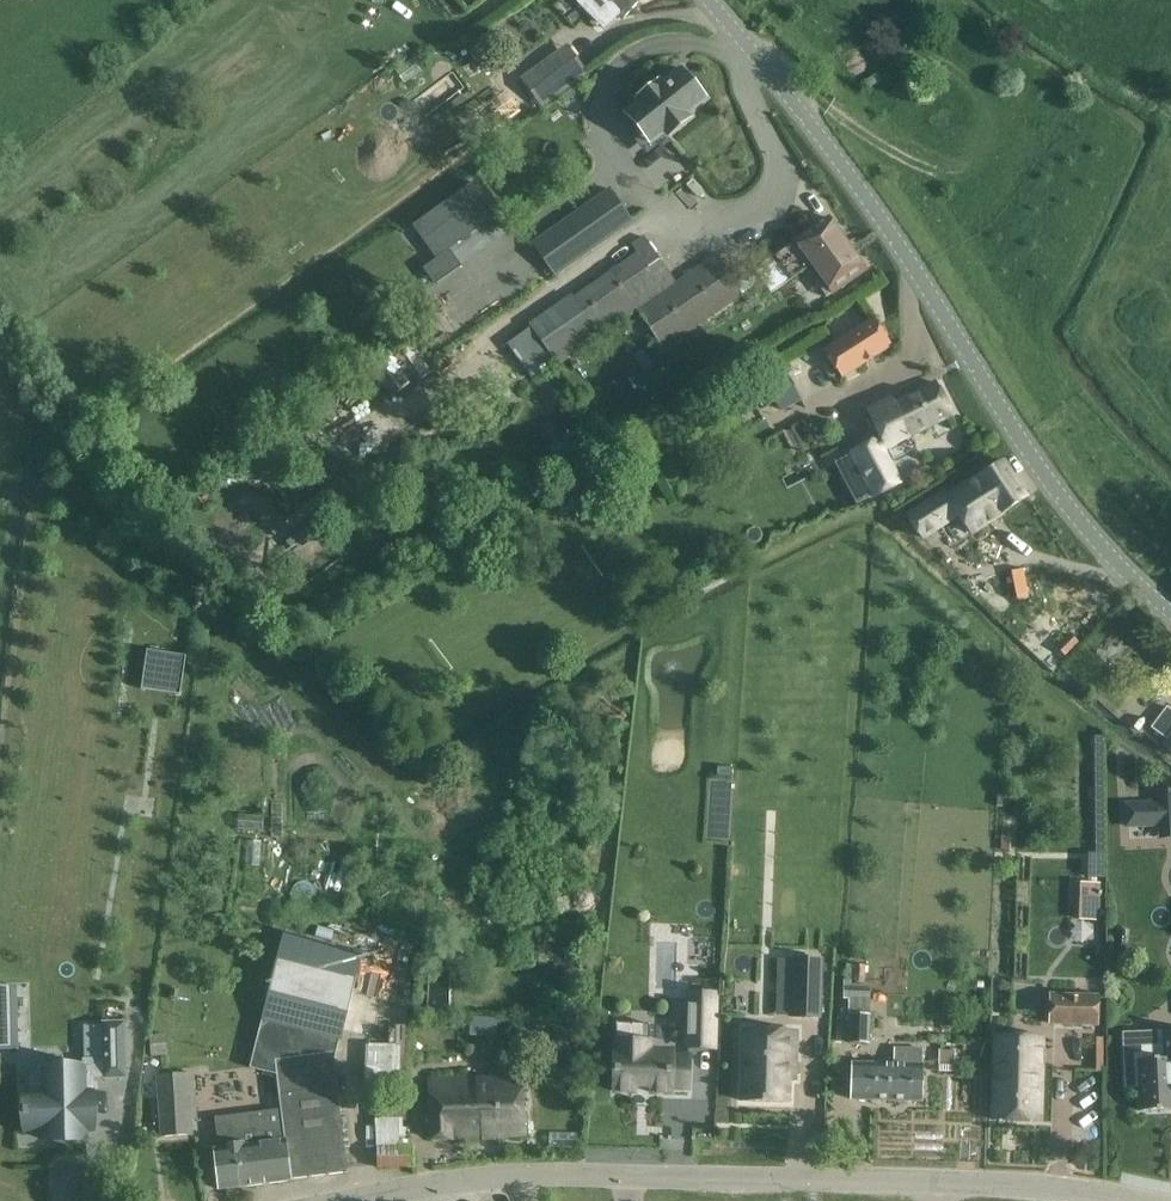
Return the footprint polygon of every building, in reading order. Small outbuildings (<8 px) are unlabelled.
[(578,3),(604,29),(619,15),(623,19),(641,0),(580,0),(578,3)] [(569,46),(536,70),(521,80),(540,106),(554,96),(587,72),(569,46)] [(412,59),(395,71),(404,83),(421,71),(412,59)] [(640,103),(627,113),(650,142),(663,131),(666,135),(689,116),(686,111),(703,97),(680,69),(662,83),(660,81),(637,99),(640,103)] [(423,218),(413,225),(436,258),(423,268),(435,285),(461,266),(450,249),(474,232),(498,214),(474,181),(423,218)] [(609,188),(532,245),(555,275),(631,218),(609,188)] [(571,294),(531,323),(559,364),(640,309),(665,348),(745,294),(744,293),(759,282),(768,295),(812,265),(814,267),(848,243),(830,218),(825,221),(810,231),(796,242),(737,283),(717,253),(678,280),(644,234),(577,281),(583,289),(573,297),(571,294)] [(814,267),(820,277),(815,280),(827,297),(866,269),(848,243),(814,267)] [(826,350),(843,376),(890,345),(873,319),(826,350)] [(531,327),(507,343),(532,378),(555,362),(531,327)] [(781,409),(802,398),(784,364),(763,373),(781,409)] [(886,448),(909,436),(952,414),(936,383),(894,404),(892,400),(868,413),(886,448)] [(743,388),(726,397),(732,408),(749,398),(743,388)] [(855,452),(835,463),(846,484),(857,505),(878,494),(876,491),(895,481),(873,441),(854,451),(855,452)] [(945,492),(909,516),(924,540),(958,518),(970,535),(1027,497),(1003,460),(948,497),(945,492)] [(147,647),(143,687),(183,691),(187,651),(147,647)] [(1168,738),(1164,744),(1170,749),(1170,707),(1169,705),(1154,726),(1168,738)] [(1123,802),(1124,828),(1158,827),(1170,826),(1170,790),(1156,791),(1157,800),(1123,802)] [(239,814),(238,829),(263,831),(264,816),(239,814)] [(1079,920),(1098,920),(1100,882),(1080,882),(1079,920)] [(793,958),(791,1017),(820,1018),(822,959),(793,958)] [(274,965),(249,1067),(276,1074),(277,1080),(279,1097),(337,1090),(330,1037),(338,1039),(351,985),(355,970),(321,962),(318,976),(276,966),(274,965)] [(845,979),(844,998),(851,999),(850,1014),(853,1014),(851,1042),(871,1043),(872,983),(852,983),(852,978),(845,979)] [(686,991),(684,1050),(717,1051),(719,992),(686,991)] [(1097,1025),(1098,996),(1050,994),(1049,1023),(1097,1025)] [(0,1002),(0,1047),(16,1047),(15,1001),(0,1002)] [(42,1090),(23,1091),(24,1134),(43,1134),(43,1141),(88,1140),(89,1140),(88,1132),(95,1132),(94,1078),(126,1078),(125,1021),(103,1021),(103,1024),(104,1058),(83,1058),(83,1066),(41,1066),(41,1069),(42,1090)] [(364,1082),(407,1083),(409,1024),(395,1023),(394,1046),(365,1045),(364,1082)] [(524,1025),(474,1024),(474,1054),(525,1053),(524,1025)] [(743,1029),(741,1101),(789,1102),(791,1060),(796,1060),(797,1031),(743,1029)] [(1125,1033),(1125,1060),(1126,1087),(1138,1086),(1139,1110),(1170,1109),(1170,1031),(1162,1031),(1125,1033)] [(168,1054),(167,1034),(150,1035),(151,1055),(168,1054)] [(994,1120),(1039,1121),(1042,1037),(996,1036),(994,1120)] [(613,1038),(611,1095),(637,1095),(637,1089),(649,1089),(649,1096),(673,1097),(673,1093),(691,1093),(692,1054),(676,1053),(676,1048),(653,1047),(653,1039),(613,1038)] [(851,1099),(921,1101),(923,1049),(895,1048),(895,1063),(852,1061),(851,1099)] [(158,1057),(145,1058),(145,1072),(159,1071),(158,1057)] [(195,1118),(192,1072),(156,1074),(160,1135),(191,1133),(190,1119),(195,1118)] [(431,1081),(432,1115),(432,1139),(451,1139),(485,1138),(525,1135),(523,1111),(521,1094),(525,1094),(522,1076),(484,1075),(431,1081)] [(260,1109),(206,1118),(217,1190),(221,1190),(347,1171),(337,1090),(279,1097),(277,1080),(257,1085),(260,1109)] [(414,1165),(413,1146),(377,1147),(377,1167),(414,1165)]
